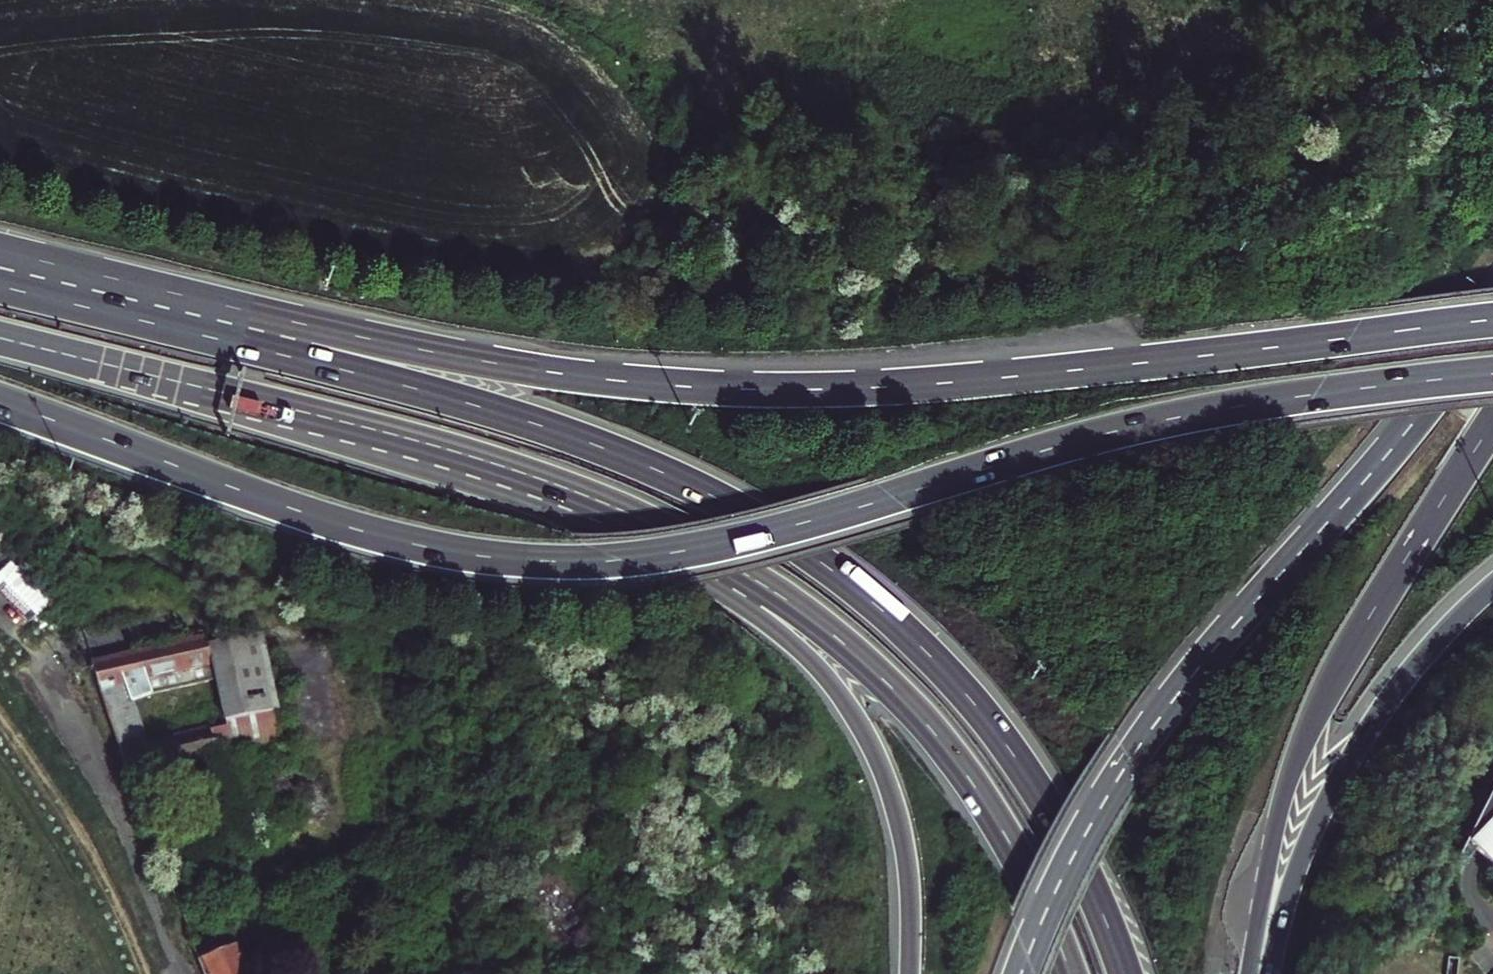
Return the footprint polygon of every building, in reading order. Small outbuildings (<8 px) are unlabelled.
[(205,637),(91,666),(129,775),(281,735),(275,712),(288,709),(271,644),(266,645),(262,630),(207,644),(205,637)] [(1467,838),(1492,860),(1492,787),(1467,838)] [(559,918),(575,904),(555,881),(538,896),(559,918)] [(251,929),(194,944),(205,973),(252,973),(242,948),(256,942),(251,929)]
